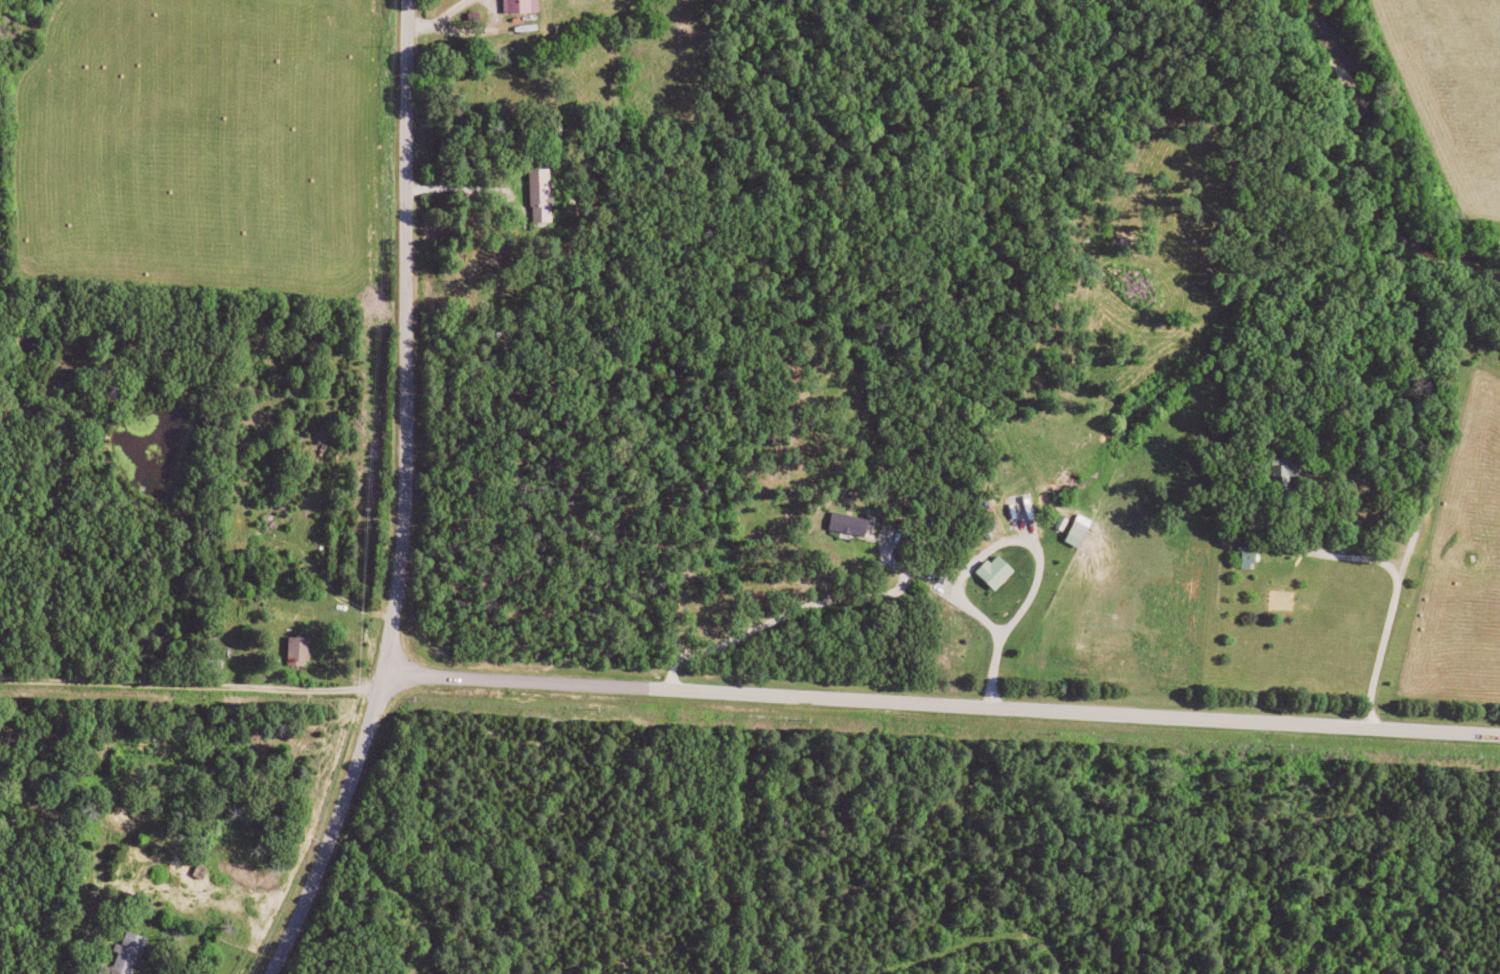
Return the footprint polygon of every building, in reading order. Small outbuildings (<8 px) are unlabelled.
[(544,0),(508,0),(509,12),(544,11),(544,0)] [(555,168),(534,169),(535,207),(556,207),(555,168)] [(1295,488),(1295,475),(1305,475),(1304,463),(1295,463),(1295,456),(1284,456),(1284,465),(1278,465),(1279,489),(1295,488)] [(869,536),(873,518),(837,510),(833,528),(869,536)] [(1098,519),(1084,513),(1071,541),(1085,547),(1098,519)] [(992,538),(1004,527),(995,517),(983,528),(992,538)] [(993,559),(981,570),(999,590),(1020,571),(1004,554),(996,562),(993,559)] [(314,636),(293,635),(292,658),(300,658),(300,663),(313,664),(314,636)] [(151,936),(131,929),(126,944),(121,942),(118,949),(123,951),(115,973),(137,973),(151,936)]
